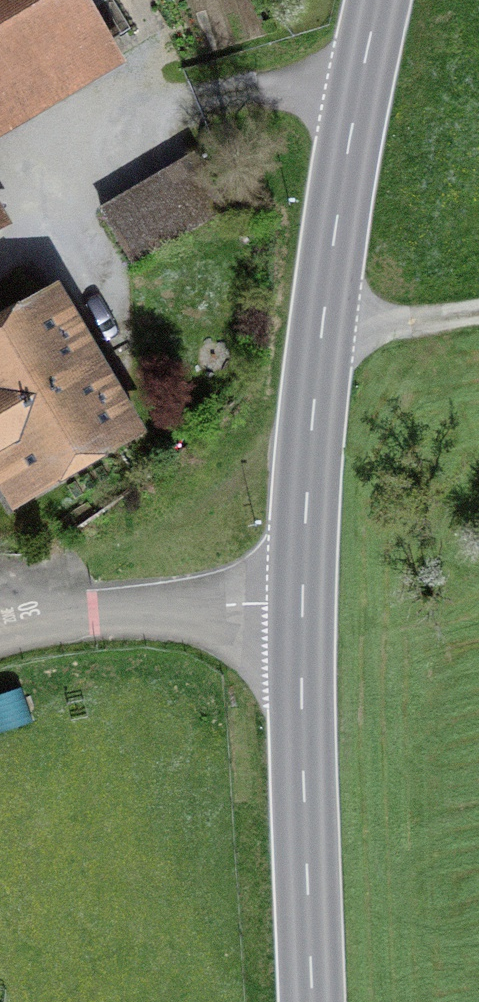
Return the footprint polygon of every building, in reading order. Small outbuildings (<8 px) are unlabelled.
[(100,41),(76,0),(0,0),(0,100),(100,41)] [(196,160),(102,212),(127,257),(221,206),(196,160)] [(0,334),(0,465),(15,491),(115,432),(43,309),(0,334)]
